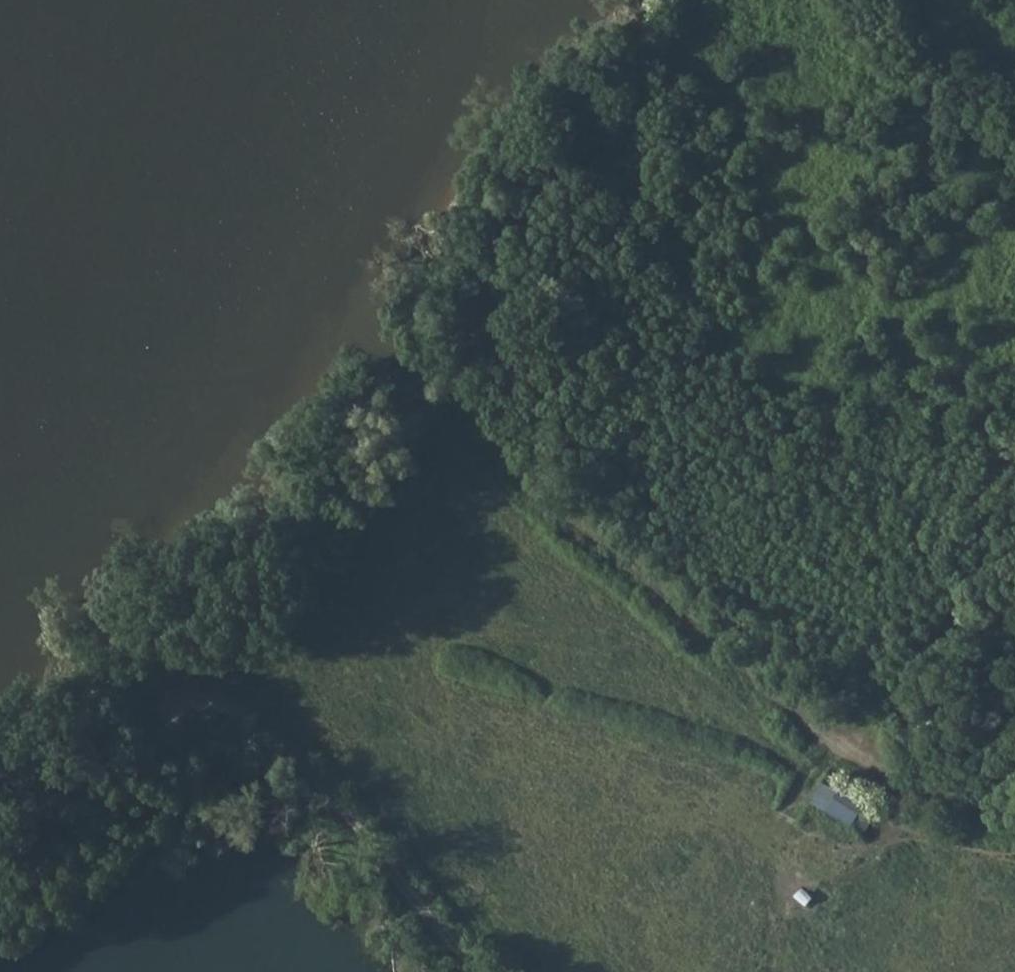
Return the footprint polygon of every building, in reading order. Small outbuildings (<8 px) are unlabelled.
[(824,788),(809,781),(800,801),(842,819),(853,794),(826,782),(824,788)]
